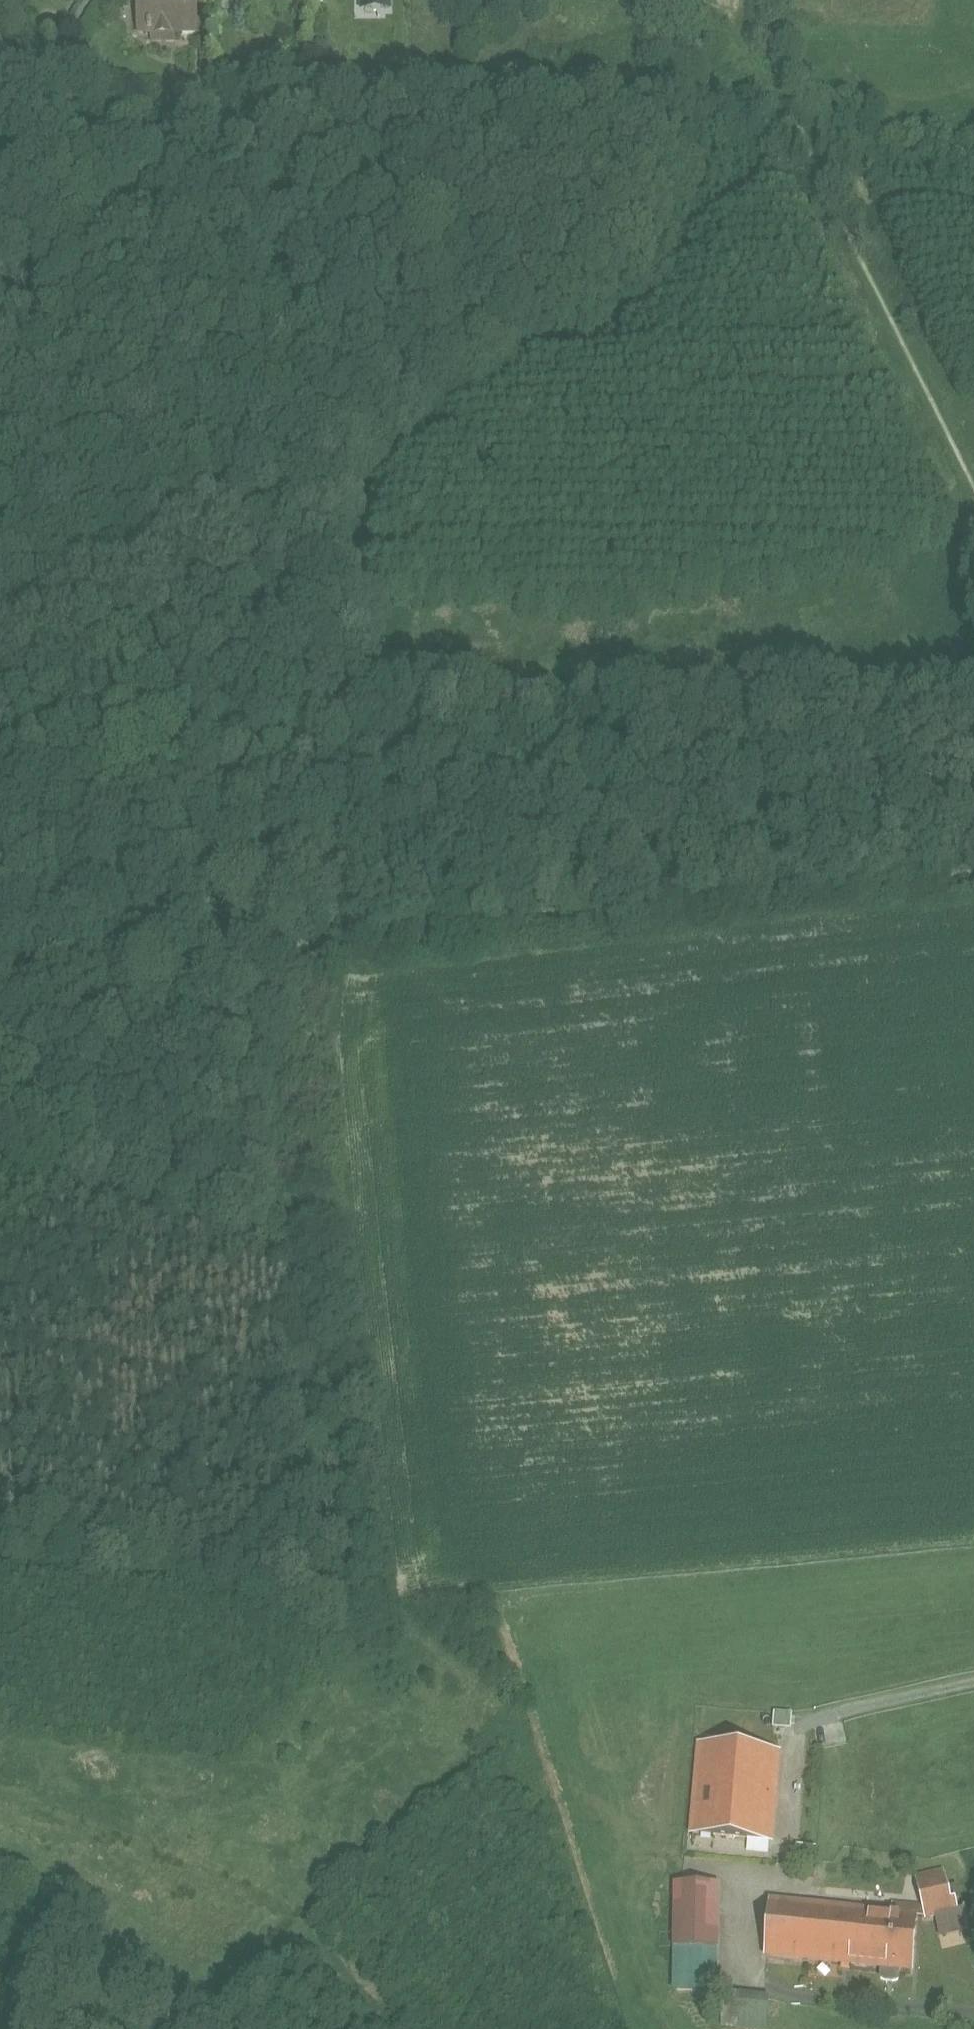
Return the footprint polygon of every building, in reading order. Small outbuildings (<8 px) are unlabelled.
[(135,5),(135,40),(148,40),(148,46),(172,46),(172,40),(197,40),(197,0),(135,0),(135,5)] [(361,18),(386,18),(386,0),(361,0),(361,18)] [(774,1845),(781,1752),(694,1746),(687,1839),(774,1845)] [(949,1909),(942,1876),(913,1883),(919,1913),(922,1927),(931,1925),(935,1945),(969,1937),(964,1916),(957,1918),(954,1908),(949,1909)] [(715,1995),(717,1886),(676,1885),(674,1995),(715,1995)] [(768,1907),(762,1969),(908,1983),(914,1926),(922,1927),(919,1913),(890,1910),(890,1919),(768,1907)] [(724,1997),(723,2028),(769,2028),(770,2000),(724,1997)]
